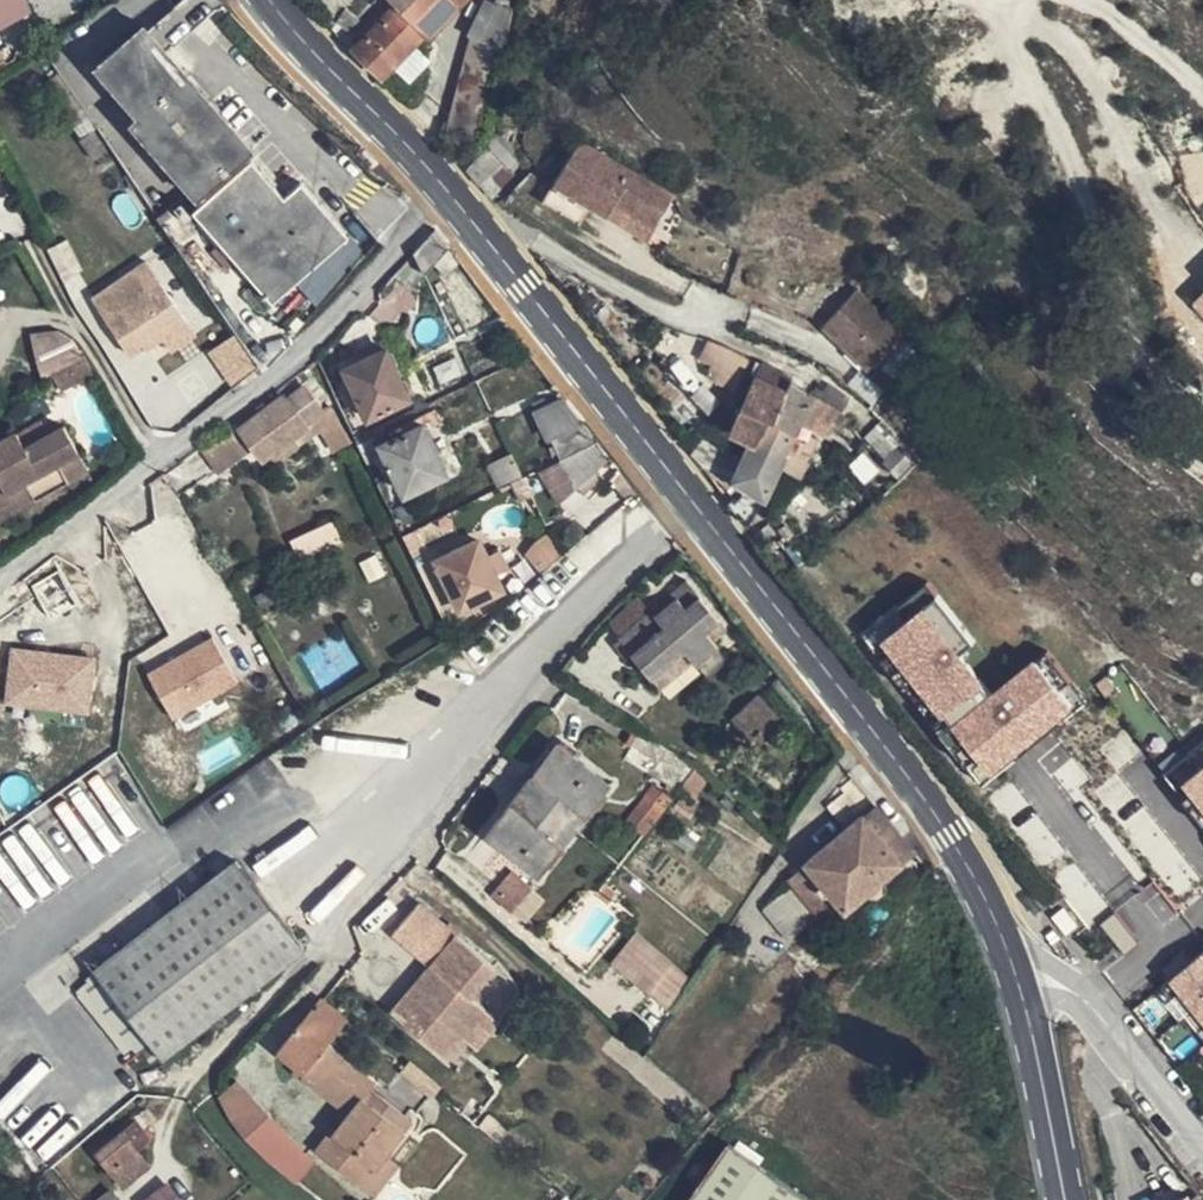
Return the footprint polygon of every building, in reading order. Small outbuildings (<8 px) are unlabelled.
[(26,0),(0,0),(0,28),(32,10),(26,0)] [(194,30),(219,9),(211,0),(184,0),(175,8),(194,30)] [(419,51),(413,44),(425,31),(455,0),(394,0),(396,2),(354,45),(381,74),(394,62),(407,77),(426,57),(419,51)] [(430,37),(467,0),(455,0),(425,31),(430,37)] [(513,8),(509,6),(510,1),(508,0),(498,0),(496,3),(488,0),(471,33),(503,48),(513,8)] [(151,29),(170,52),(194,30),(175,8),(151,29)] [(360,19),(344,9),(338,20),(353,30),(360,19)] [(255,147),(170,52),(151,29),(146,24),(99,66),(141,114),(133,121),(200,196),(255,147)] [(433,38),(430,37),(425,31),(413,44),(419,51),(433,38)] [(87,135),(95,129),(82,109),(75,115),(87,135)] [(108,149),(95,129),(87,135),(83,138),(97,157),(108,149)] [(497,134),(468,172),(481,185),(483,183),(506,165),(511,171),(522,159),(513,145),(497,134)] [(599,192),(640,219),(657,192),(575,139),(539,196),(563,212),(575,194),(591,205),(599,192)] [(334,250),(351,236),(303,181),(287,195),(254,158),(196,209),(274,300),(334,250)] [(495,196),(516,175),(511,171),(506,165),(483,183),(495,196)] [(632,232),(640,219),(599,192),(591,205),(632,232)] [(438,228),(416,253),(417,255),(428,273),(437,261),(452,247),(438,228)] [(351,270),(365,253),(351,236),(334,250),(351,270)] [(463,261),(452,247),(437,261),(447,275),(463,261)] [(428,273),(417,255),(399,275),(412,287),(428,273)] [(153,267),(142,276),(149,288),(162,280),(153,267)] [(149,288),(142,276),(137,268),(95,297),(112,321),(126,310),(135,325),(150,346),(165,337),(189,320),(162,280),(149,288)] [(874,362),(906,327),(860,288),(831,322),(874,362)] [(126,310),(112,321),(121,335),(135,325),(126,310)] [(293,324),(299,330),(306,321),(301,316),(293,324)] [(197,333),(189,320),(165,337),(173,349),(197,333)] [(236,329),(210,347),(233,380),(259,363),(236,329)] [(735,352),(708,341),(703,358),(716,365),(742,378),(750,360),(735,352)] [(386,346),(347,366),(369,415),(411,395),(386,346)] [(90,385),(100,377),(88,357),(56,375),(66,390),(85,379),(90,385)] [(787,388),(791,380),(792,374),(760,359),(753,372),(757,374),(787,388)] [(742,378),(716,365),(711,375),(737,391),(742,378)] [(774,420),(787,388),(757,374),(732,429),(753,439),(756,441),(769,418),(774,420)] [(815,394),(812,392),(791,380),(787,388),(774,420),(796,431),(798,428),(801,420),(813,427),(819,417),(831,424),(839,410),(815,394)] [(819,386),(815,394),(839,410),(844,401),(819,386)] [(307,423),(317,416),(327,409),(312,390),(293,404),(285,395),(243,428),(265,457),(279,448),(287,456),(300,445),(293,436),(308,425),(307,423)] [(540,413),(542,413),(554,407),(548,398),(536,404),(540,413)] [(564,457),(598,440),(585,422),(580,424),(567,401),(554,407),(542,413),(564,457)] [(944,457),(890,402),(878,413),(924,460),(932,469),(937,464),(944,457)] [(327,409),(317,416),(325,431),(341,420),(332,405),(327,409)] [(848,415),(839,410),(831,424),(836,426),(838,422),(842,424),(848,415)] [(744,486),(731,503),(749,526),(765,499),(781,465),(796,431),(774,420),(769,418),(756,441),(753,439),(739,470),(735,480),(744,486)] [(408,429),(400,434),(382,443),(406,491),(447,472),(424,422),(408,429)] [(886,457),(898,446),(901,443),(879,422),(867,435),(886,457)] [(201,441),(219,469),(248,452),(230,423),(201,441)] [(389,423),(370,432),(374,440),(392,430),(389,423)] [(396,428),(400,434),(408,429),(405,423),(396,428)] [(33,490),(28,480),(59,462),(70,482),(91,470),(66,425),(28,447),(19,430),(0,441),(0,509),(33,490)] [(796,431),(781,465),(795,472),(800,461),(808,465),(819,439),(798,428),(796,431)] [(370,432),(357,440),(365,456),(379,449),(374,440),(370,432)] [(701,436),(691,451),(710,468),(735,480),(739,470),(701,436)] [(595,473),(611,457),(598,440),(564,457),(561,458),(579,486),(580,485),(588,492),(601,478),(595,473)] [(914,462),(898,446),(886,457),(884,459),(899,476),(914,462)] [(492,463),(505,486),(513,482),(525,476),(514,452),(492,463)] [(579,486),(561,458),(544,471),(563,500),(579,486)] [(70,482),(59,462),(28,480),(33,490),(0,509),(0,521),(70,482)] [(926,476),(944,493),(951,486),(932,469),(928,473),(926,476)] [(161,493),(172,487),(165,474),(154,482),(161,493)] [(525,476),(513,482),(523,500),(534,495),(525,476)] [(135,496),(109,514),(117,526),(143,509),(135,496)] [(756,535),(770,554),(797,532),(783,515),(756,535)] [(338,519),(293,532),(299,553),(344,540),(338,519)] [(537,539),(551,567),(565,555),(552,533),(537,539)] [(497,573),(488,555),(480,539),(441,559),(463,608),(504,588),(497,573)] [(500,548),(488,555),(497,573),(510,567),(500,548)] [(32,594),(25,581),(8,592),(16,603),(32,594)] [(621,636),(653,676),(687,648),(696,660),(698,662),(720,646),(716,640),(707,631),(721,620),(688,581),(621,636)] [(936,601),(880,646),(986,782),(1071,709),(1035,665),(988,701),(954,654),(970,644),(936,601)] [(728,630),(721,620),(707,631),(716,640),(728,630)] [(216,630),(148,667),(174,715),(242,678),(216,630)] [(687,648),(653,676),(663,688),(696,660),(687,648)] [(76,675),(89,666),(84,657),(71,666),(76,675)] [(97,678),(89,666),(76,675),(83,686),(97,678)] [(786,715),(759,690),(736,714),(762,740),(786,715)] [(834,744),(838,740),(830,729),(825,733),(834,744)] [(681,788),(699,762),(644,731),(629,758),(681,788)] [(561,744),(537,773),(547,780),(523,810),(513,803),(490,832),(540,871),(611,783),(561,744)] [(1177,785),(1202,818),(1202,765),(1177,785)] [(547,780),(537,773),(513,803),(523,810),(547,780)] [(658,820),(673,799),(655,784),(640,804),(658,820)] [(864,817),(901,862),(915,851),(877,805),(864,817)] [(832,889),(846,908),(901,862),(864,817),(809,862),(826,883),(820,887),(825,894),(832,889)] [(95,969),(97,972),(162,1054),(164,1057),(307,948),(236,859),(95,969)] [(815,910),(827,925),(846,908),(832,889),(825,894),(820,887),(826,883),(809,862),(789,878),(794,884),(815,910)] [(509,868),(495,893),(516,905),(531,880),(509,868)] [(786,934),(805,918),(815,910),(794,884),(767,908),(786,934)] [(393,929),(425,957),(455,923),(423,895),(393,929)] [(842,964),(852,955),(827,925),(815,910),(805,918),(842,964)] [(1168,981),(1202,1026),(1202,955),(1168,981)] [(472,996),(500,1018),(518,998),(520,992),(517,983),(498,960),(472,996)] [(662,1000),(677,1008),(685,996),(668,985),(678,969),(667,962),(651,982),(666,993),(662,1000)] [(668,985),(685,996),(696,981),(678,969),(668,985)] [(162,1054),(97,972),(78,989),(125,1052),(137,1043),(152,1061),(162,1054)] [(350,1019),(324,998),(306,1020),(332,1041),(350,1019)] [(964,1028),(949,1017),(942,1026),(958,1037),(964,1028)] [(352,1112),(347,1118),(352,1123),(341,1136),(337,1132),(334,1130),(319,1150),(362,1185),(388,1153),(413,1121),(374,1089),(378,1083),(329,1045),(332,1041),(306,1020),(282,1050),(308,1070),(303,1075),(352,1112)] [(241,1080),(224,1102),(225,1104),(259,1134),(278,1110),(241,1080)] [(352,1123),(347,1118),(337,1132),(341,1136),(352,1123)] [(137,1121),(99,1152),(124,1184),(150,1165),(137,1149),(151,1138),(137,1121)] [(731,1142),(690,1199),(814,1199),(731,1142)] [(402,1164),(388,1153),(362,1185),(376,1196),(402,1164)] [(145,1199),(183,1199),(167,1180),(145,1199)] [(99,1199),(118,1199),(111,1190),(99,1199)]
